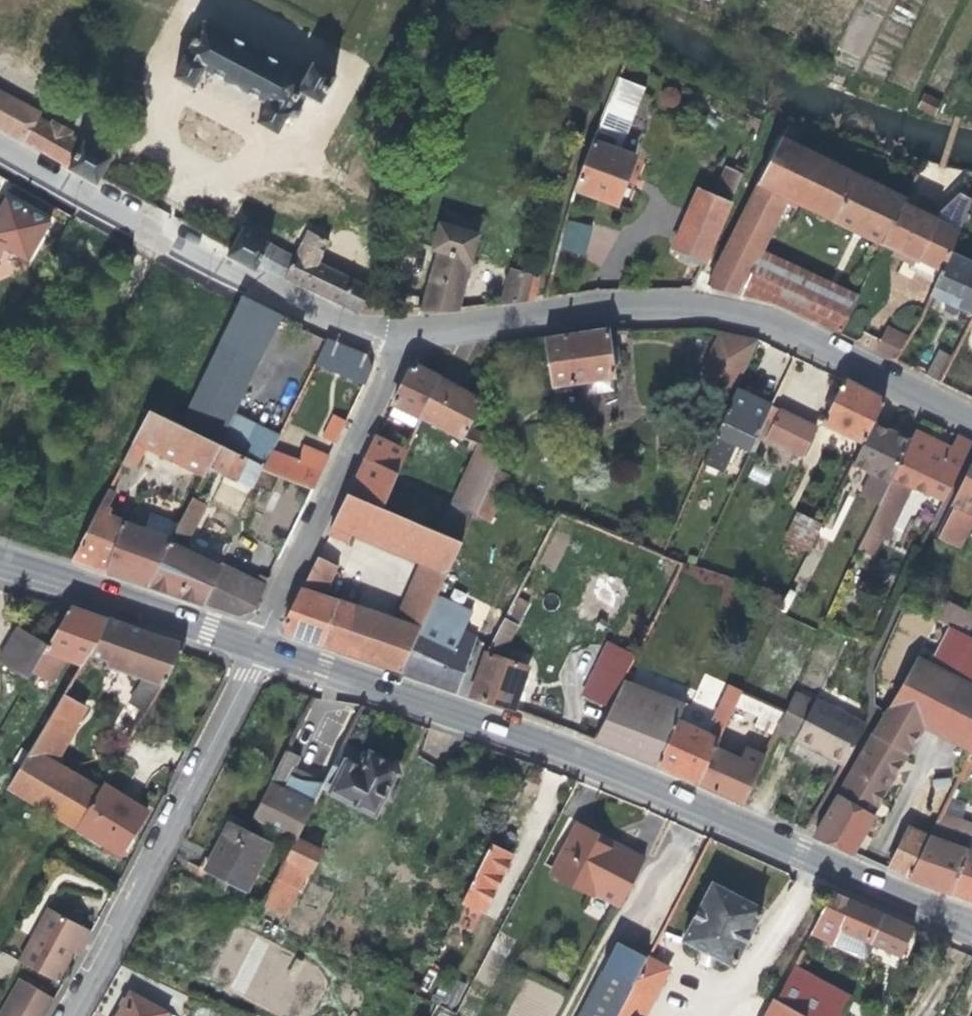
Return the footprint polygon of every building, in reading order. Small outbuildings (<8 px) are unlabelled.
[(278,133),(289,114),(295,118),(298,117),(302,109),(301,106),(308,94),(322,102),(336,75),(313,63),(306,77),(204,22),(175,77),(194,88),(204,70),(236,87),(268,104),(258,122),(278,133)] [(593,140),(621,150),(643,86),(618,76),(593,140)] [(23,142),(36,117),(39,113),(0,91),(0,129),(23,142)] [(36,117),(23,142),(69,168),(82,144),(67,136),(69,132),(52,123),(51,125),(36,117)] [(712,288),(739,295),(762,250),(785,204),(789,196),(800,202),(884,244),(905,199),(781,137),(708,284),(712,288)] [(635,156),(621,150),(593,140),(574,189),(617,205),(627,179),(635,156)] [(84,141),(82,144),(69,168),(68,168),(96,184),(112,157),(84,141)] [(716,196),(731,202),(743,174),(729,168),(716,196)] [(704,263),(731,202),(716,196),(700,188),(673,250),(704,263)] [(951,253),(961,228),(944,222),(916,208),(919,202),(931,208),(934,202),(910,190),(905,199),(884,244),(898,251),(895,256),(912,264),(909,269),(916,273),(919,267),(931,273),(928,279),(936,283),(950,253),(951,253)] [(944,222),(961,228),(970,196),(959,191),(944,222)] [(4,248),(28,261),(50,221),(5,196),(0,206),(0,261),(4,248)] [(789,196),(785,204),(796,210),(800,202),(789,196)] [(560,250),(585,256),(592,225),(567,219),(560,250)] [(439,251),(422,309),(458,309),(467,278),(479,234),(440,223),(433,249),(439,251)] [(269,244),(270,241),(242,227),(227,256),(255,270),(258,264),(269,244)] [(294,257),(284,278),(304,287),(359,313),(361,309),(360,309),(368,292),(371,288),(319,263),(329,243),(307,231),(294,257)] [(393,239),(396,247),(407,242),(415,244),(416,242),(398,236),(393,239)] [(384,253),(396,247),(393,239),(386,243),(384,253)] [(258,264),(284,278),(294,257),(269,244),(258,264)] [(861,297),(860,297),(762,250),(739,295),(779,304),(789,309),(800,313),(820,324),(832,302),(852,313),(861,297)] [(950,253),(936,283),(931,294),(932,295),(949,302),(945,311),(950,313),(958,317),(962,307),(971,312),(971,254),(968,261),(951,253),(950,253)] [(511,271),(502,303),(532,300),(541,264),(540,264),(519,259),(516,272),(511,271)] [(919,267),(916,273),(921,275),(928,279),(931,273),(919,267)] [(361,309),(376,309),(369,293),(368,292),(360,309),(361,309)] [(259,358),(281,314),(242,295),(220,339),(259,358)] [(840,335),(852,313),(832,302),(820,324),(840,335)] [(875,350),(895,361),(910,337),(888,325),(875,350)] [(585,380),(611,377),(614,376),(607,329),(577,333),(545,338),(551,385),(585,380)] [(737,388),(758,340),(719,331),(698,379),(734,395),(737,388)] [(367,355),(327,338),(314,363),(364,384),(372,368),(367,355)] [(220,339),(209,363),(247,382),(259,358),(220,339)] [(938,350),(926,373),(940,380),(953,357),(938,350)] [(245,386),(247,382),(209,363),(178,424),(221,446),(248,459),(263,467),(271,451),(279,434),(252,421),(233,412),(246,386),(245,386)] [(387,414),(416,428),(421,416),(420,416),(438,377),(417,366),(410,368),(392,403),(387,414)] [(469,428),(483,401),(482,401),(460,389),(438,377),(420,416),(421,416),(463,438),(463,437),(469,428)] [(613,388),(611,377),(585,380),(587,392),(613,388)] [(873,423),(885,399),(864,389),(844,380),(823,422),(864,442),(873,423)] [(734,395),(702,463),(722,472),(729,458),(735,460),(741,446),(750,450),(758,435),(771,406),(772,404),(753,396),(737,388),(734,395)] [(816,426),(771,406),(758,435),(803,456),(816,426)] [(210,467),(221,446),(178,424),(149,409),(122,463),(135,469),(146,447),(204,475),(205,476),(210,467)] [(322,437),(335,444),(346,421),(333,415),(322,437)] [(893,476),(910,441),(895,434),(873,423),(864,442),(853,464),(872,473),(890,482),(893,476)] [(491,437),(469,428),(463,437),(480,444),(480,443),(488,446),(491,437)] [(910,441),(893,476),(911,485),(929,494),(943,501),(971,442),(957,435),(951,448),(939,442),(915,431),(910,441)] [(381,507),(407,452),(376,437),(366,458),(348,494),(381,507)] [(486,491),(496,468),(504,453),(503,451),(488,446),(480,443),(480,444),(453,501),(476,512),(486,491)] [(237,480),(248,459),(221,446),(210,467),(237,480)] [(271,451),(263,467),(262,469),(313,489),(320,474),(329,457),(302,447),(297,461),(271,451)] [(262,469),(263,467),(248,459),(237,480),(253,488),(262,469)] [(951,504),(971,514),(971,463),(951,504)] [(499,498),(508,476),(496,468),(486,491),(499,498)] [(861,497),(879,505),(890,482),(872,473),(861,497)] [(911,485),(893,476),(890,482),(879,505),(867,530),(885,539),(911,485)] [(71,559),(107,572),(125,520),(109,514),(112,508),(109,506),(116,493),(108,489),(71,559)] [(476,512),(475,514),(489,521),(499,498),(486,491),(476,512)] [(323,596),(301,589),(283,626),(287,633),(343,652),(401,672),(428,614),(463,542),(439,531),(381,507),(348,494),(328,534),(348,543),(352,533),(420,562),(395,621),(323,596)] [(943,501),(929,494),(926,501),(940,507),(943,501)] [(179,523),(171,540),(184,547),(206,505),(192,498),(179,523)] [(475,514),(476,512),(453,501),(439,531),(463,542),(475,514)] [(971,526),(971,514),(951,504),(935,536),(961,548),(971,526)] [(145,527),(125,520),(107,572),(127,580),(147,586),(171,540),(179,523),(150,513),(145,527)] [(786,539),(809,551),(822,525),(798,514),(786,539)] [(868,533),(861,547),(882,557),(889,543),(868,533)] [(184,547),(171,540),(147,586),(186,598),(205,605),(221,566),(184,547)] [(317,556),(301,589),(323,596),(338,566),(317,556)] [(265,588),(221,566),(205,605),(240,616),(253,610),(265,588)] [(517,593),(505,615),(518,621),(530,600),(517,593)] [(948,601),(939,619),(951,626),(969,635),(971,628),(971,614),(948,601)] [(49,644),(45,650),(68,659),(82,664),(88,654),(107,618),(88,612),(70,606),(49,644)] [(476,638),(428,614),(401,672),(430,681),(453,689),(459,685),(476,638)] [(495,635),(508,642),(518,621),(505,615),(495,635)] [(146,678),(164,685),(181,652),(185,645),(144,631),(107,618),(88,654),(109,663),(109,664),(146,678)] [(930,666),(971,688),(971,637),(969,635),(951,626),(930,666)] [(49,644),(18,627),(0,659),(0,662),(29,679),(33,672),(45,650),(49,644)] [(486,653),(501,656),(508,642),(495,635),(486,653)] [(610,643),(607,650),(633,663),(636,656),(610,643)] [(68,659),(45,650),(33,672),(53,684),(68,659)] [(585,694),(611,707),(624,681),(633,663),(607,650),(585,694)] [(528,665),(501,656),(486,653),(471,695),(495,704),(513,710),(528,665)] [(889,706),(922,723),(971,749),(971,688),(930,666),(914,658),(889,706)] [(705,673),(692,700),(712,710),(725,683),(705,673)] [(147,714),(164,685),(146,678),(131,704),(147,714)] [(595,740),(656,764),(678,721),(686,704),(624,681),(611,707),(595,740)] [(717,719),(727,724),(736,706),(742,691),(729,685),(714,718),(717,719)] [(774,736),(778,726),(786,710),(742,691),(736,706),(759,717),(754,726),(774,736)] [(778,726),(797,736),(814,703),(793,693),(786,710),(778,726)] [(55,762),(87,709),(63,695),(9,787),(76,828),(100,790),(55,762)] [(815,700),(814,703),(797,736),(796,739),(808,746),(829,706),(815,700)] [(865,725),(829,706),(808,746),(826,754),(845,764),(865,725)] [(872,817),(922,723),(889,706),(839,800),(872,817)] [(727,724),(717,719),(709,736),(719,741),(727,724)] [(716,748),(719,741),(709,736),(678,721),(656,764),(679,774),(698,783),(716,748)] [(367,753),(345,742),(325,781),(322,788),(376,814),(385,796),(392,799),(398,787),(391,784),(396,774),(398,773),(399,771),(396,762),(394,761),(392,762),(379,756),(368,751),(367,753)] [(744,803),(764,758),(747,750),(742,761),(716,748),(698,783),(721,793),(744,803)] [(297,841),(297,840),(314,805),(284,790),(292,775),(296,767),(301,757),(286,750),(252,819),(294,839),(297,841)] [(296,767),(292,775),(301,780),(323,780),(302,770),(296,767)] [(301,780),(292,775),(284,790),(314,805),(322,788),(325,781),(323,780),(301,780)] [(148,812),(103,784),(100,790),(76,828),(121,855),(135,832),(148,812)] [(872,817),(839,800),(815,835),(852,853),(864,832),(872,817)] [(966,850),(971,838),(971,823),(941,813),(928,837),(966,850)] [(271,842),(229,822),(217,846),(205,871),(218,878),(215,883),(226,889),(229,883),(246,892),(271,842)] [(596,840),(600,833),(578,822),(550,875),(592,897),(595,892),(620,905),(644,859),(616,844),(614,849),(606,845),(596,840)] [(909,827),(888,868),(908,878),(928,837),(909,827)] [(951,893),(966,850),(928,837),(908,878),(931,886),(951,893)] [(294,839),(261,905),(285,916),(308,871),(311,872),(321,851),(297,840),(297,841),(294,839)] [(512,855),(491,844),(461,903),(482,913),(497,883),(512,855)] [(966,850),(951,893),(971,900),(971,852),(966,850)] [(733,965),(763,908),(739,896),(713,883),(684,940),(733,965)] [(870,941),(882,914),(861,905),(832,892),(811,931),(833,942),(832,945),(860,958),(868,955),(874,943),(870,941)] [(91,932),(49,908),(20,962),(57,982),(69,961),(74,951),(79,954),(91,932)] [(913,928),(882,914),(870,941),(874,943),(901,955),(913,928)] [(647,957),(632,949),(617,942),(579,1015),(617,1015),(647,957)] [(668,968),(647,957),(617,1015),(644,1015),(648,1008),(668,968)] [(0,1011),(0,1015),(45,1015),(55,999),(19,978),(0,1011)] [(168,1012),(130,991),(117,1015),(116,1015),(166,1015),(168,1012)] [(775,1000),(767,1015),(806,1015),(775,1000)]
